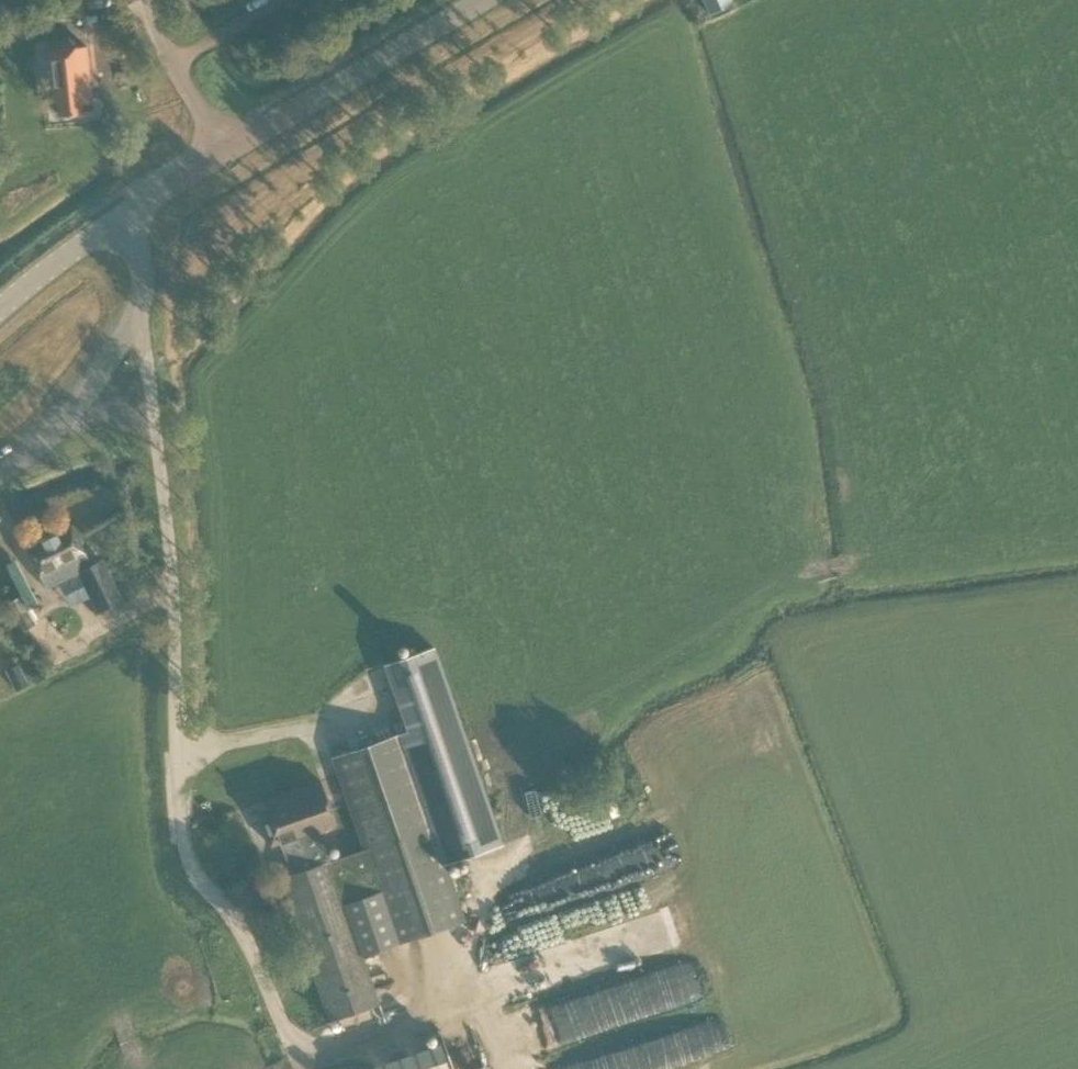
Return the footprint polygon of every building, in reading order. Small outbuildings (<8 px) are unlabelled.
[(711,15),(726,9),(722,0),(704,0),(711,15)] [(52,90),(58,90),(62,116),(82,114),(81,104),(95,103),(88,46),(47,51),(52,90)] [(103,560),(94,565),(73,527),(27,551),(48,589),(79,572),(100,611),(124,598),(103,560)] [(23,598),(11,604),(26,632),(38,626),(23,598)] [(332,758),(365,851),(333,862),(321,829),(336,821),(322,782),(268,801),(270,807),(260,811),(273,848),(281,846),(292,877),(282,880),(332,1021),(381,1004),(364,957),(467,922),(447,865),(503,844),(435,646),(384,664),(407,732),(401,734),(332,758)] [(18,667),(6,673),(16,693),(28,687),(18,667)] [(442,1045),(364,1068),(449,1068),(442,1045)]
